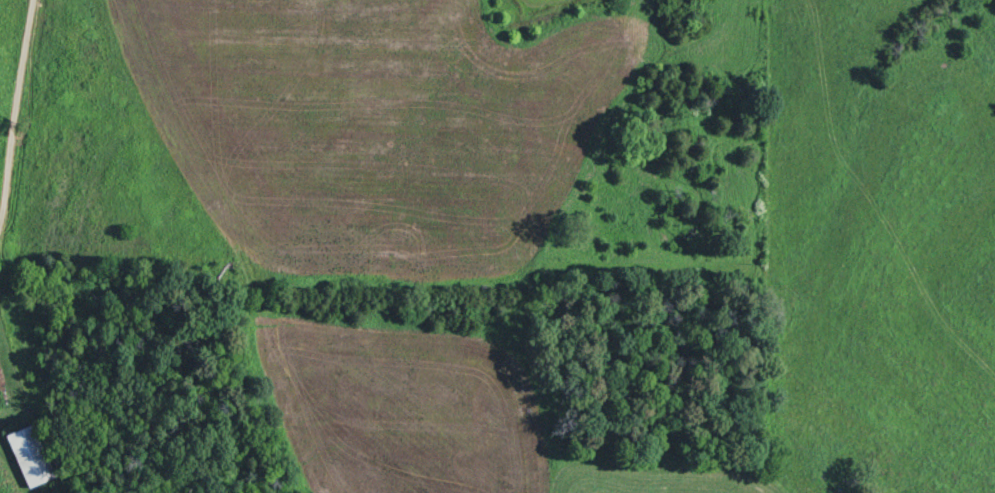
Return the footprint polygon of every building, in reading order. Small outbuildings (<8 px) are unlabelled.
[(57,479),(32,426),(7,438),(32,491),(57,479)]
